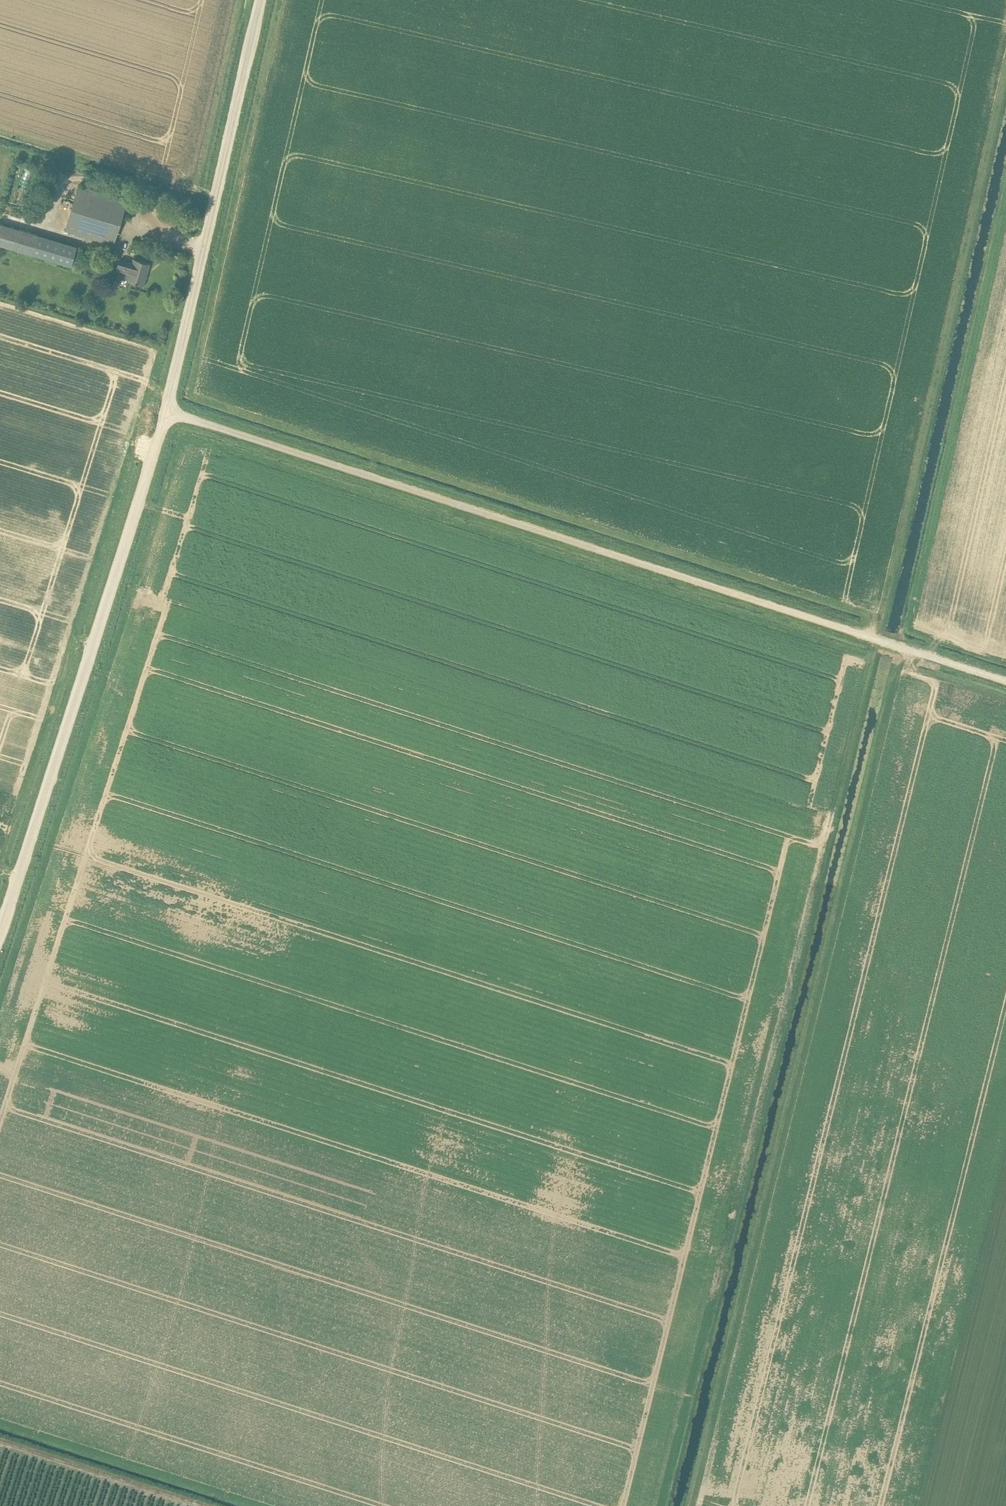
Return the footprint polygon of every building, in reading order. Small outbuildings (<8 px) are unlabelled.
[(126,199),(117,196),(79,185),(65,229),(103,241),(113,244),(126,199)] [(2,214),(1,220),(19,226),(21,220),(2,214)] [(0,224),(0,245),(71,265),(77,246),(0,224)] [(119,259),(116,269),(119,270),(119,272),(119,275),(121,276),(122,278),(128,279),(128,280),(134,281),(143,284),(149,264),(140,261),(133,259),(133,263),(119,259)]
